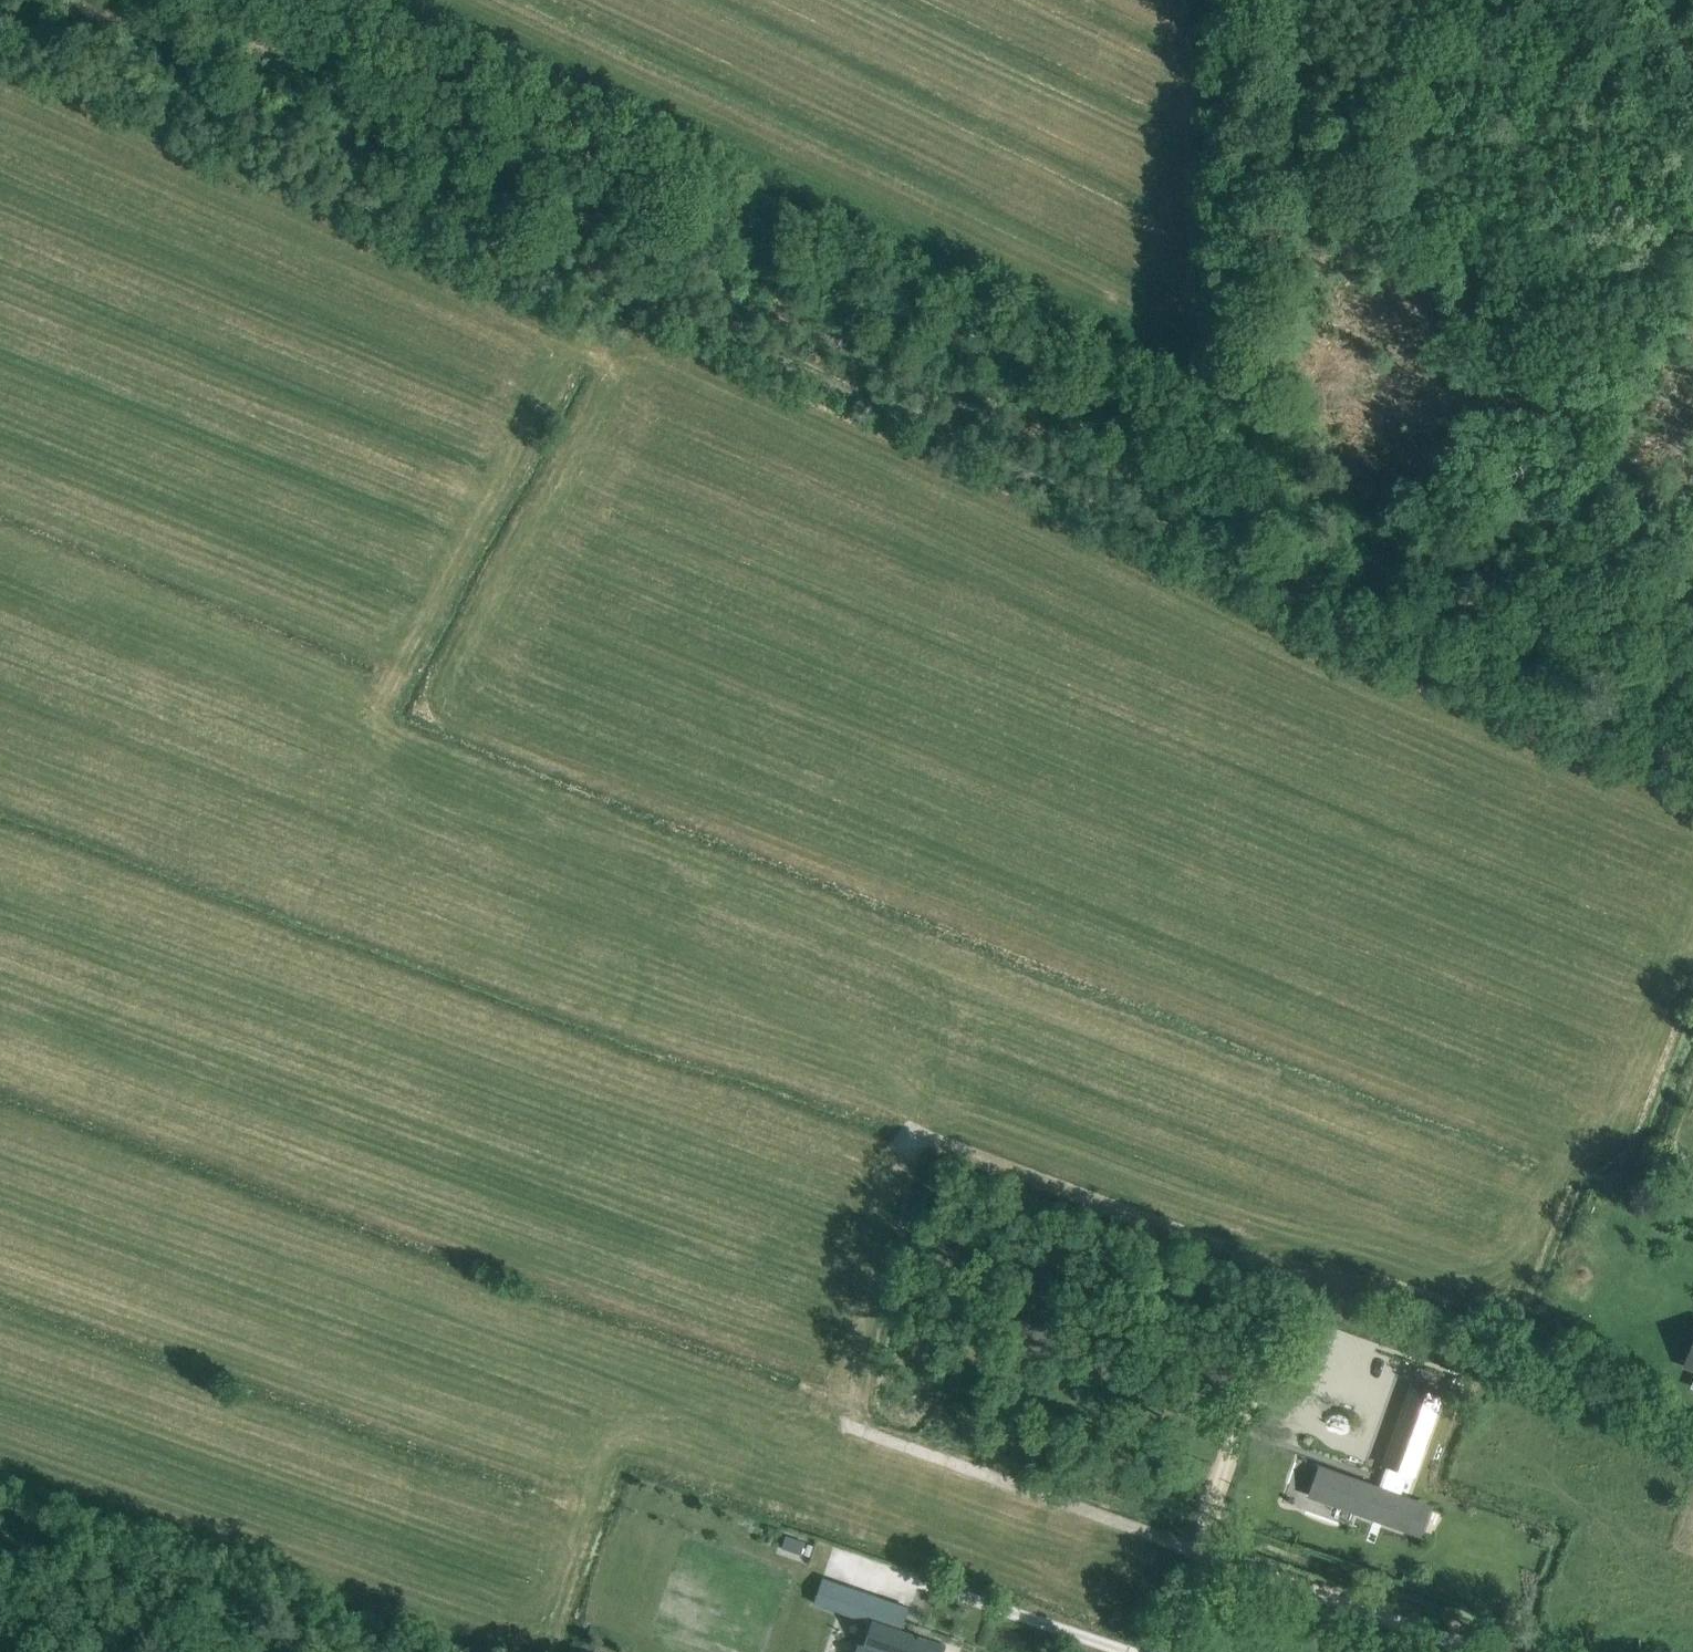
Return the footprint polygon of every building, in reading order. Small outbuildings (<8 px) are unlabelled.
[(1681,1369),(1692,1373),(1692,1338),(1681,1369)] [(1375,1370),(1380,1352),(1356,1346),(1351,1364),(1375,1370)] [(1314,1495),(1314,1496),(1417,1533),(1418,1531),(1425,1510),(1426,1508),(1399,1499),(1408,1473),(1413,1475),(1440,1400),(1411,1390),(1384,1464),(1389,1466),(1383,1484),(1385,1485),(1382,1492),(1323,1471),(1322,1473),(1314,1495)] [(782,1548),(801,1555),(805,1542),(786,1536),(782,1548)] [(833,1596),(844,1600),(848,1588),(822,1580),(820,1587),(835,1592),(833,1596)] [(858,1651),(944,1651),(946,1647),(901,1631),(909,1609),(877,1598),(868,1622),(872,1623),(864,1646),(860,1645),(858,1651)]
